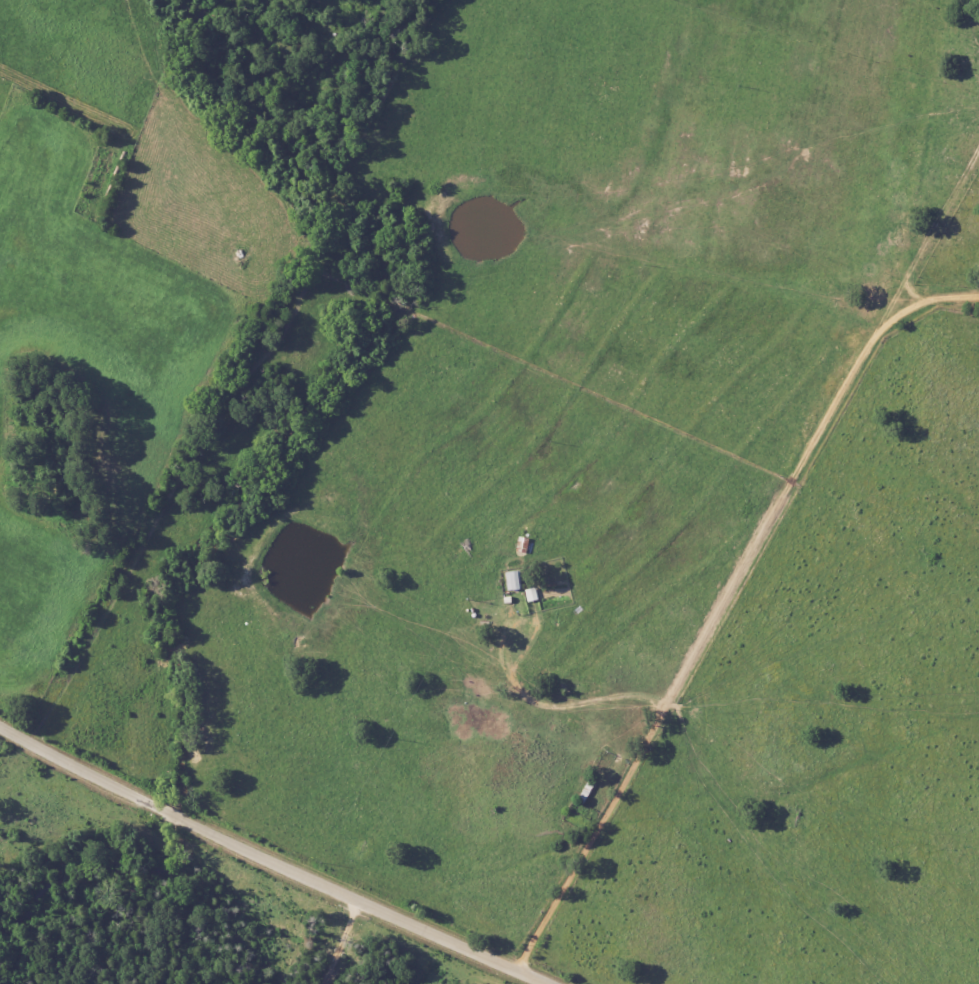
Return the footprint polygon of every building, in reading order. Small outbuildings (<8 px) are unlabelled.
[(506,573),(509,591),(523,589),(521,571),(506,573)] [(528,602),(539,600),(537,587),(526,590),(528,602)]
